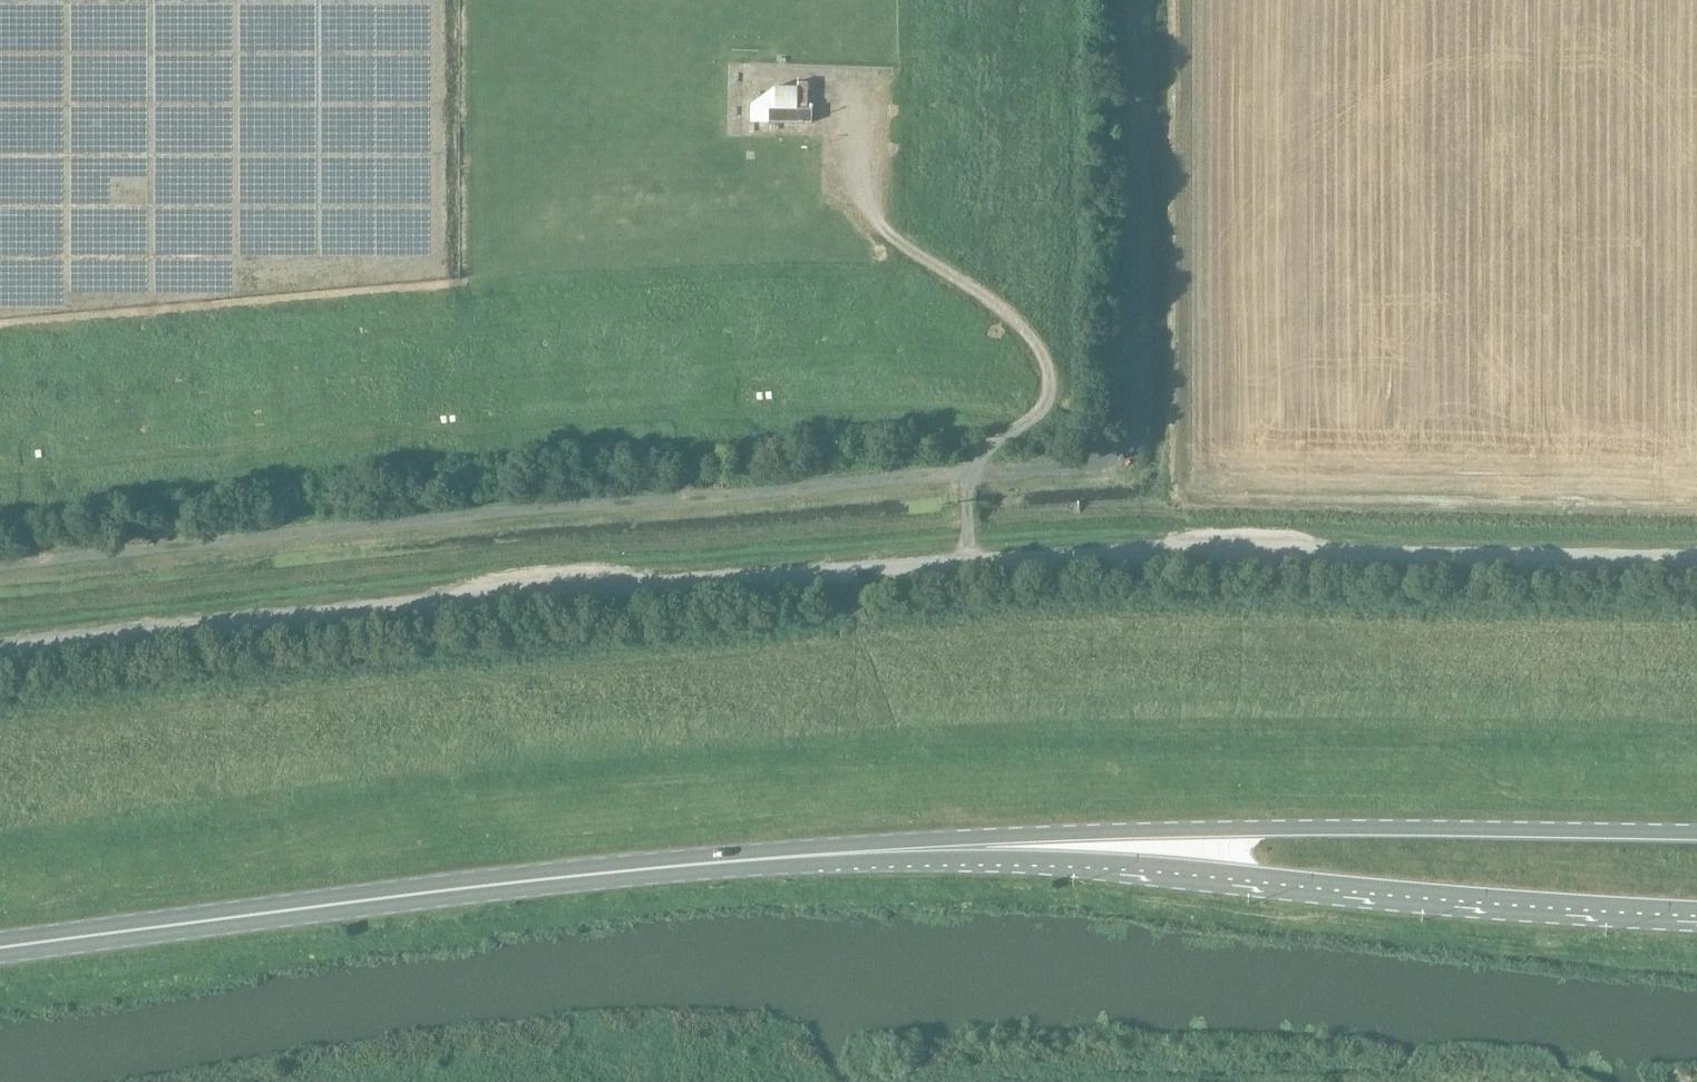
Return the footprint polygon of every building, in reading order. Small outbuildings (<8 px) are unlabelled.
[(752,116),(751,104),(780,103),(780,83),(732,84),(732,117),(752,116)] [(769,109),(769,122),(812,123),(812,110),(769,109)]
